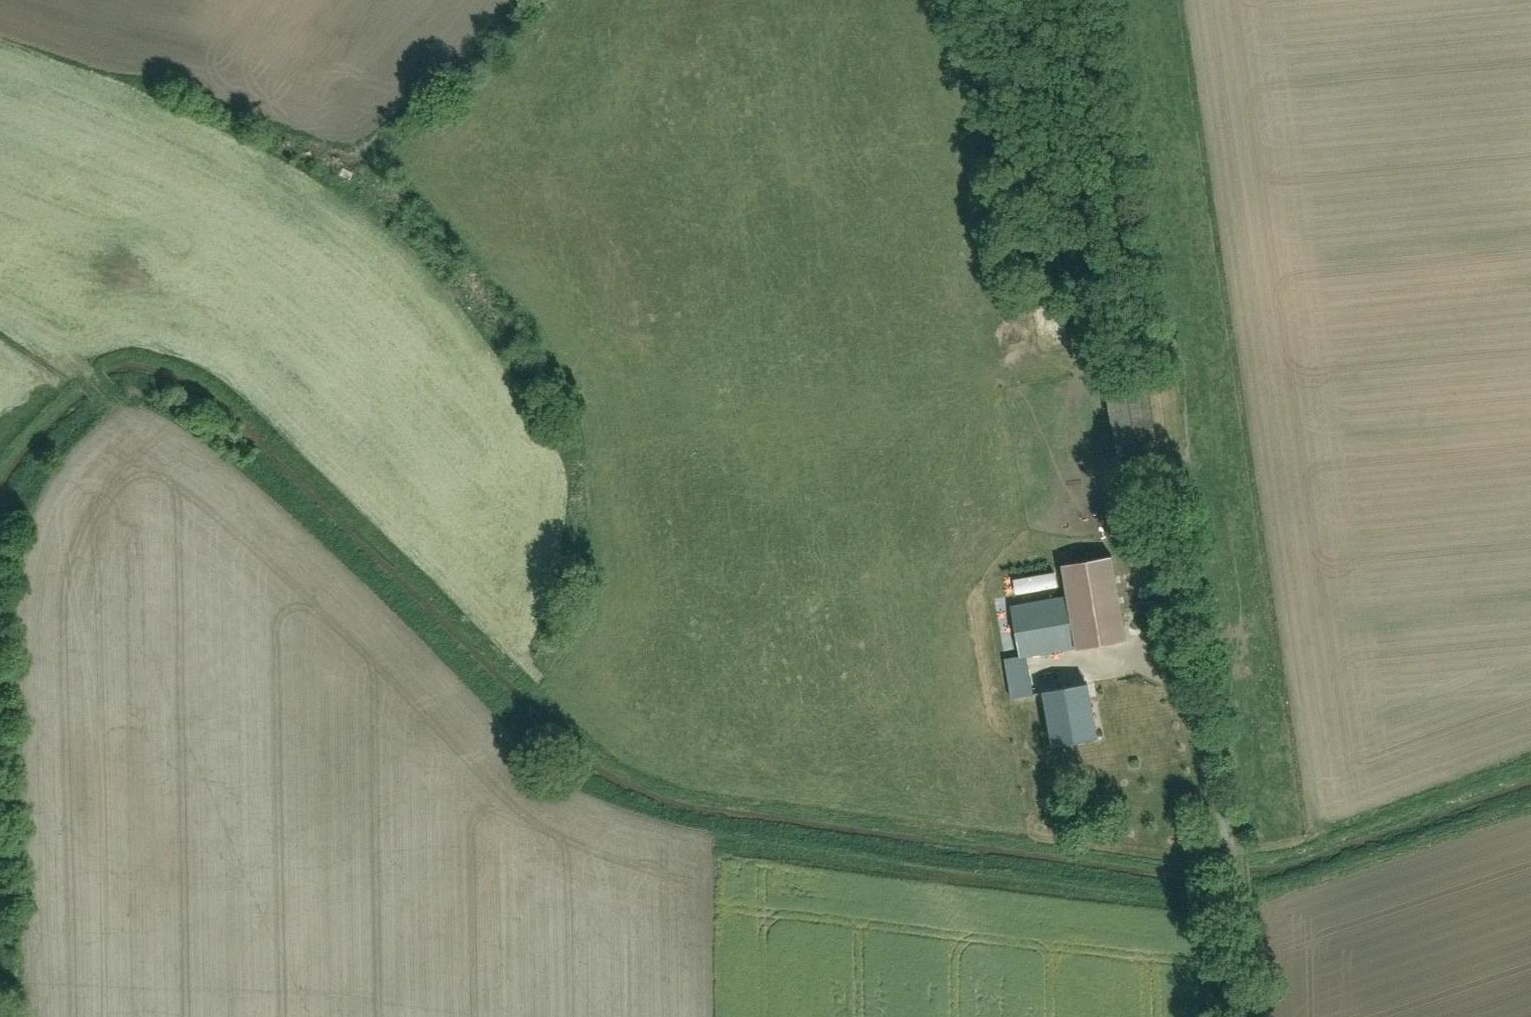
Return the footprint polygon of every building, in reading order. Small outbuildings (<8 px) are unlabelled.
[(1165,367),(1105,375),(1116,458),(1176,450),(1165,367)] [(1113,543),(1059,553),(1065,588),(1010,598),(1020,653),(1129,635),(1113,543)] [(1055,582),(1052,569),(1017,578),(1021,590),(1055,582)] [(1008,657),(1015,696),(1034,692),(1027,653),(1008,657)] [(1088,668),(1037,677),(1049,743),(1100,734),(1088,668)]
